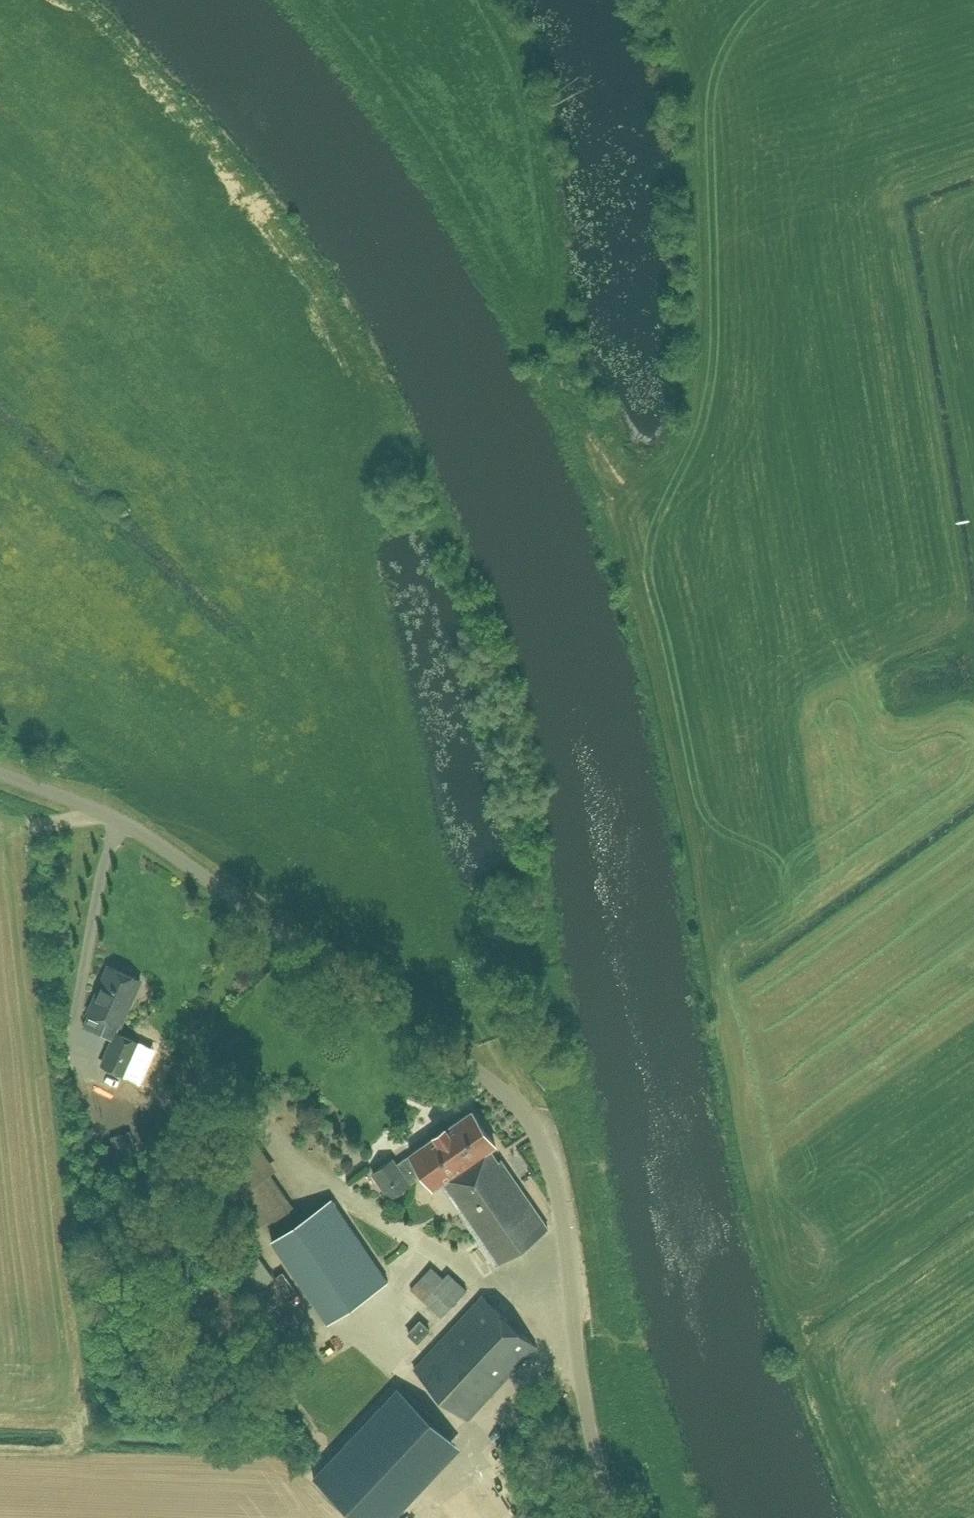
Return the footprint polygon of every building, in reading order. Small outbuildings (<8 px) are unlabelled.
[(109,966),(89,1012),(108,1020),(101,1035),(113,1041),(108,1051),(102,1065),(124,1074),(130,1061),(138,1043),(117,1033),(141,980),(109,966)] [(495,1265),(521,1247),(547,1230),(501,1161),(498,1162),(490,1150),(496,1146),(473,1111),(411,1153),(412,1155),(418,1164),(424,1174),(435,1191),(443,1185),(495,1265)] [(404,1132),(392,1139),(399,1152),(412,1144),(404,1132)] [(418,1164),(412,1155),(397,1164),(394,1159),(373,1172),(389,1198),(410,1185),(409,1185),(414,1182),(413,1181),(424,1174),(418,1164)] [(271,1239),(328,1322),(388,1281),(331,1198),(271,1239)] [(445,1315),(468,1290),(449,1272),(426,1298),(445,1315)] [(468,1419),(535,1347),(482,1298),(415,1369),(468,1419)] [(418,1342),(430,1330),(420,1321),(409,1333),(418,1342)] [(398,1386),(313,1476),(357,1517),(375,1517),(452,1436),(398,1386)] [(410,1510),(403,1517),(420,1517),(410,1510)]
